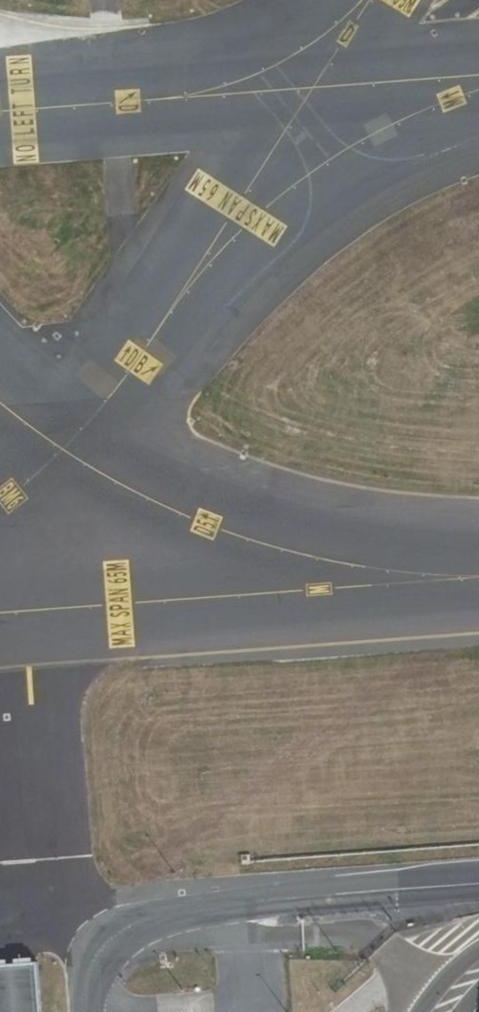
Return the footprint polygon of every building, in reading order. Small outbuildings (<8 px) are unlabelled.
[(0,972),(0,1011),(38,1011),(34,969),(0,972)]
